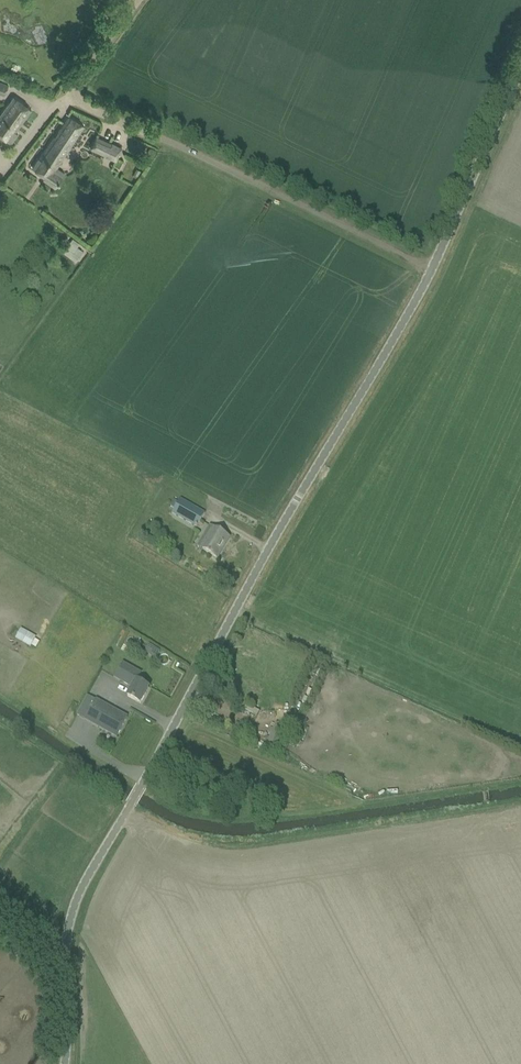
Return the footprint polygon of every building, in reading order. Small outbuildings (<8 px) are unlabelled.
[(4,95),(9,83),(0,79),(0,93),(4,95)] [(14,96),(2,112),(20,124),(31,108),(14,96)] [(0,115),(0,135),(11,142),(18,132),(15,130),(20,124),(2,112),(0,115)] [(43,179),(56,187),(65,172),(58,168),(84,125),(69,115),(58,130),(59,131),(55,136),(54,136),(39,157),(32,167),(45,175),(43,179)] [(92,145),(91,148),(106,155),(108,151),(118,156),(122,147),(97,136),(92,145)] [(134,173),(133,176),(136,177),(138,175),(141,170),(137,168),(134,173)] [(73,238),(63,252),(76,261),(80,256),(74,251),(78,246),(79,243),(73,238)] [(172,513),(197,528),(205,513),(180,499),(172,513)] [(203,550),(217,559),(229,538),(210,527),(206,534),(210,537),(203,550)] [(21,629),(15,639),(31,648),(36,638),(21,629)] [(115,678),(132,688),(127,697),(131,699),(140,704),(149,688),(137,682),(141,674),(123,663),(115,678)] [(88,696),(77,716),(117,738),(127,718),(88,696)] [(276,723),(264,748),(284,757),(288,748),(278,743),(286,727),(276,723)]
